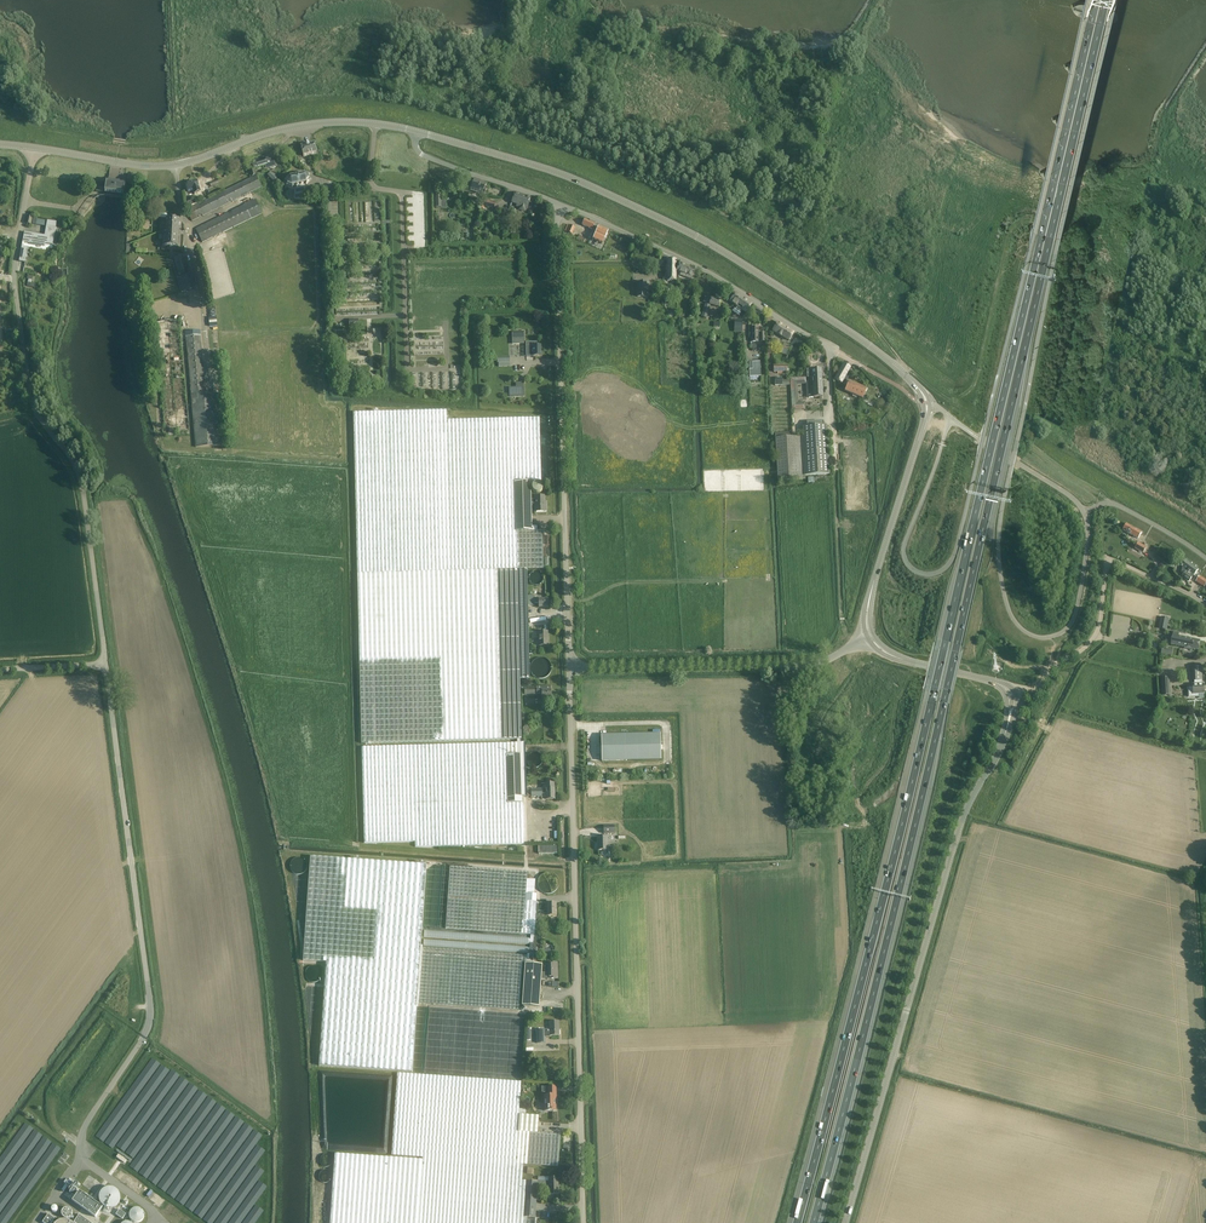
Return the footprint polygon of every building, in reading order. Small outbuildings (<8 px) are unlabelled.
[(1065,70),(1066,71),(1096,78),(1097,78),(1098,78),(1099,77),(1099,76),(1098,75),(1097,74),(1096,74),(1067,68),(1066,68),(1065,68),(1064,69),(1064,70),(1065,70)] [(1054,124),(1055,125),(1083,131),(1085,131),(1086,131),(1087,130),(1087,129),(1086,128),(1085,127),(1084,127),(1056,121),(1055,121),(1053,121),(1052,122),(1052,123),(1053,123),(1054,124)] [(314,143),(301,146),(303,156),(316,153),(314,143)] [(269,158),(252,163),(254,168),(265,165),(266,169),(276,166),(274,161),(271,162),(269,158)] [(227,189),(186,209),(192,221),(237,199),(241,207),(196,229),(202,242),(262,213),(252,192),(261,187),(256,175),(254,170),(250,171),(252,177),(234,186),(233,184),(226,187),(227,189)] [(271,172),(269,174),(267,175),(271,180),(275,176),(271,172)] [(295,189),(294,199),(300,199),(305,198),(307,197),(308,197),(309,196),(304,187),(302,188),(301,184),(306,183),(310,179),(309,175),(304,174),(290,176),(286,179),(287,184),(292,185),(296,184),(296,187),(297,189),(295,189)] [(1041,179),(1043,179),(1070,186),(1072,186),(1073,185),(1074,185),(1074,184),(1074,183),(1074,182),(1072,182),(1071,181),(1044,175),(1042,175),(1041,175),(1040,176),(1040,177),(1040,178),(1041,179)] [(487,183),(478,180),(474,179),(469,177),(466,187),(471,189),(470,191),(480,194),(481,192),(483,193),(487,183)] [(105,193),(123,195),(125,183),(125,184),(119,183),(120,181),(108,179),(108,182),(107,181),(106,181),(106,188),(97,187),(97,191),(105,192),(105,193)] [(200,193),(196,181),(186,185),(187,188),(185,189),(186,193),(188,192),(188,193),(193,191),(195,195),(200,193)] [(71,191),(60,189),(58,198),(70,201),(71,191)] [(511,203),(517,204),(516,206),(527,209),(529,203),(532,204),(534,198),(515,192),(511,203)] [(186,203),(188,207),(195,204),(193,199),(186,203)] [(482,205),(493,208),(493,206),(494,207),(495,202),(484,199),(482,205)] [(163,233),(179,234),(179,219),(167,218),(166,228),(163,228),(163,233)] [(584,222),(583,225),(592,230),(595,223),(585,219),(584,222)] [(567,224),(564,231),(571,233),(572,234),(575,227),(567,224)] [(23,242),(29,243),(44,245),(45,244),(53,245),(56,228),(46,226),(47,227),(46,236),(24,232),(23,242)] [(594,233),(592,237),(594,237),(593,240),(602,244),(605,238),(606,235),(607,233),(608,230),(602,228),(599,226),(595,234),(594,233)] [(162,246),(165,246),(178,246),(179,234),(163,233),(162,246)] [(19,261),(25,263),(28,247),(22,246),(19,261)] [(185,254),(174,258),(171,259),(177,279),(181,292),(196,288),(192,274),(191,274),(191,273),(185,254)] [(676,259),(670,259),(668,259),(667,266),(666,266),(666,270),(668,270),(667,281),(675,281),(676,259)] [(691,279),(695,269),(679,263),(676,271),(687,274),(686,277),(691,279)] [(649,283),(638,283),(637,297),(646,298),(646,291),(648,291),(649,283)] [(736,293),(735,294),(730,301),(746,313),(752,305),(736,293)] [(704,302),(719,307),(721,300),(705,296),(704,302)] [(794,333),(777,322),(772,331),(789,341),(794,333)] [(185,332),(185,335),(186,340),(196,448),(221,446),(217,393),(206,394),(200,331),(185,332)] [(533,352),(533,357),(541,356),(541,346),(537,346),(537,342),(526,343),(526,352),(533,352)] [(759,358),(746,358),(748,381),(761,380),(759,358)] [(840,383),(841,383),(844,385),(850,375),(847,373),(850,367),(843,364),(834,380),(839,382),(838,383),(839,384),(840,383)] [(823,397),(821,369),(807,370),(807,377),(805,377),(805,378),(791,378),(792,409),(806,409),(805,402),(798,403),(797,384),(805,383),(806,398),(823,397)] [(849,381),(845,391),(862,399),(867,389),(849,381)] [(516,387),(509,388),(509,397),(524,396),(524,383),(516,383),(516,387)] [(446,410),(353,413),(362,742),(516,740),(522,740),(521,680),(530,679),(528,605),(534,605),(534,603),(539,603),(539,608),(548,607),(548,600),(539,600),(539,599),(534,599),(534,597),(528,597),(527,569),(528,569),(543,569),(542,531),(537,531),(537,526),(532,526),(531,503),(531,499),(530,482),(541,481),(539,418),(446,420),(446,410)] [(803,427),(803,437),(789,437),(789,433),(775,434),(778,481),(806,479),(805,476),(829,474),(826,426),(822,426),(821,421),(806,422),(807,427),(803,427)] [(531,499),(531,503),(536,503),(536,512),(546,512),(546,506),(544,506),(544,496),(536,497),(536,499),(531,499)] [(1127,524),(1126,525),(1123,530),(1138,538),(1142,532),(1127,524)] [(1146,547),(1139,543),(1135,548),(1143,553),(1146,547)] [(1199,569),(1184,559),(1180,565),(1183,567),(1181,573),(1184,575),(1182,577),(1189,582),(1192,577),(1189,575),(1191,573),(1194,575),(1199,569)] [(1196,582),(1204,587),(1205,584),(1205,580),(1200,576),(1196,582)] [(1159,628),(1167,630),(1169,619),(1161,617),(1159,628)] [(548,632),(538,632),(539,646),(548,646),(548,632)] [(1185,647),(1184,649),(1187,649),(1187,648),(1198,650),(1200,641),(1179,636),(1179,633),(1173,632),(1171,644),(1185,647)] [(1193,689),(1187,689),(1187,691),(1189,691),(1189,695),(1194,695),(1194,694),(1198,694),(1204,693),(1204,685),(1202,685),(1202,666),(1194,666),(1194,672),(1195,685),(1193,685),(1193,689)] [(1171,689),(1170,671),(1160,672),(1161,689),(1171,689)] [(536,687),(521,688),(521,696),(537,696),(537,694),(542,694),(542,698),(551,698),(551,686),(536,686),(536,687)] [(657,731),(599,732),(599,757),(658,756),(657,731)] [(361,747),(364,837),(364,843),(415,842),(415,847),(524,844),(523,803),(522,803),(521,754),(517,754),(517,743),(361,747)] [(527,790),(525,790),(525,794),(527,794),(527,797),(531,797),(542,797),(542,794),(546,794),(546,799),(554,799),(554,789),(554,783),(546,783),(546,789),(542,789),(531,789),(531,790),(527,790)] [(614,825),(604,826),(604,834),(617,833),(616,830),(614,830),(614,825)] [(608,836),(603,836),(597,836),(598,850),(608,850),(608,836)] [(310,857),(303,961),(326,962),(319,1066),(412,1072),(417,1002),(419,1002),(519,1010),(523,963),(525,963),(522,1006),(528,1006),(539,1007),(541,979),(542,973),(542,964),(533,964),(534,954),(529,954),(527,954),(527,956),(525,955),(422,948),(423,945),(421,945),(426,865),(310,857)] [(445,928),(525,934),(531,934),(533,904),(534,904),(534,902),(536,902),(537,894),(533,894),(535,880),(527,879),(527,872),(450,866),(445,928)] [(551,890),(554,890),(556,878),(550,877),(551,874),(548,874),(547,881),(546,880),(544,890),(551,891),(551,890)] [(556,903),(547,903),(547,916),(556,916),(556,903)] [(424,930),(424,937),(530,944),(530,937),(424,930)] [(424,939),(423,946),(529,953),(530,947),(424,939)] [(542,973),(541,979),(548,979),(558,979),(557,963),(548,963),(548,973),(542,973)] [(559,1021),(553,1022),(550,1022),(550,1030),(537,1031),(537,1043),(545,1043),(545,1037),(550,1037),(550,1035),(559,1035),(559,1021)] [(324,1125),(331,1126),(330,1151),(422,1157),(422,1160),(335,1153),(330,1222),(519,1222),(520,1217),(522,1181),(523,1164),(546,1166),(558,1167),(560,1135),(537,1133),(538,1116),(519,1115),(521,1082),(515,1081),(328,1068),(324,1125)] [(177,1078),(180,1087),(186,1085),(183,1075),(177,1078)] [(556,1102),(556,1087),(547,1087),(547,1092),(548,1092),(548,1095),(544,1095),(544,1111),(556,1110),(556,1102)] [(240,1132),(243,1186),(236,1197),(237,1211),(230,1211),(227,1216),(227,1217),(228,1216),(229,1220),(225,1222),(255,1222),(264,1210),(255,1205),(267,1186),(261,1183),(258,1131),(220,1106),(217,1110),(217,1111),(215,1114),(225,1126),(226,1124),(232,1127),(232,1133),(240,1132)] [(119,1154),(117,1157),(124,1163),(126,1160),(119,1154)] [(151,1161),(141,1175),(200,1218),(204,1216),(204,1222),(209,1222),(208,1220),(208,1217),(206,1213),(210,1207),(207,1202),(205,1206),(202,1205),(203,1196),(206,1195),(203,1192),(208,1193),(203,1189),(200,1191),(200,1183),(197,1183),(198,1181),(192,1181),(188,1177),(188,1175),(182,1175),(182,1171),(179,1165),(174,1165),(174,1155),(168,1159),(168,1162),(151,1161)] [(331,1180),(333,1180),(333,1156),(323,1156),(323,1164),(331,1164),(331,1180)] [(519,1222),(537,1222),(537,1219),(529,1218),(529,1217),(535,1218),(537,1185),(549,1185),(549,1194),(558,1194),(558,1187),(558,1185),(558,1178),(552,1178),(550,1178),(550,1182),(549,1182),(538,1182),(522,1181),(520,1217),(519,1222)] [(119,1203),(119,1201),(120,1200),(120,1198),(120,1197),(120,1195),(119,1194),(119,1192),(118,1191),(117,1190),(116,1189),(114,1188),(113,1188),(111,1187),(110,1187),(108,1187),(107,1187),(105,1188),(104,1189),(103,1190),(101,1191),(100,1192),(100,1193),(99,1195),(99,1196),(99,1198),(99,1199),(99,1201),(100,1202),(101,1204),(102,1205),(103,1206),(104,1207),(105,1208),(107,1208),(108,1208),(110,1208),(111,1208),(113,1208),(114,1207),(116,1206),(117,1205),(118,1204),(119,1203)] [(79,1191),(72,1201),(95,1217),(102,1207),(79,1191)] [(155,1194),(151,1200),(155,1203),(160,1206),(164,1200),(163,1200),(157,1195),(155,1194)] [(163,1208),(174,1215),(178,1209),(167,1202),(163,1208)] [(72,1216),(72,1215),(73,1214),(73,1213),(72,1212),(72,1211),(71,1210),(70,1209),(69,1208),(68,1208),(67,1208),(66,1208),(65,1209),(64,1209),(63,1209),(63,1210),(62,1211),(62,1212),(62,1213),(61,1214),(62,1215),(62,1216),(62,1217),(63,1217),(64,1218),(65,1219),(66,1219),(67,1219),(68,1219),(69,1219),(70,1219),(70,1218),(71,1218),(71,1217),(72,1216)] [(143,1219),(144,1218),(144,1217),(144,1216),(144,1215),(144,1214),(144,1212),(143,1211),(142,1210),(141,1209),(140,1208),(139,1208),(138,1208),(137,1208),(136,1208),(135,1208),(134,1208),(133,1209),(132,1209),(131,1210),(130,1211),(130,1212),(129,1213),(129,1214),(129,1215),(129,1216),(129,1217),(130,1219),(131,1220),(132,1221),(133,1222),(134,1222),(135,1222),(136,1222),(137,1222),(138,1222),(139,1222),(140,1222),(141,1221),(142,1221),(143,1220),(143,1219)] [(119,1209),(116,1214),(122,1219),(123,1219),(126,1214),(119,1209)] [(42,1222),(44,1222),(51,1222),(54,1218),(48,1214),(43,1222),(42,1222)] [(74,1222),(91,1222),(79,1215),(74,1222)]
